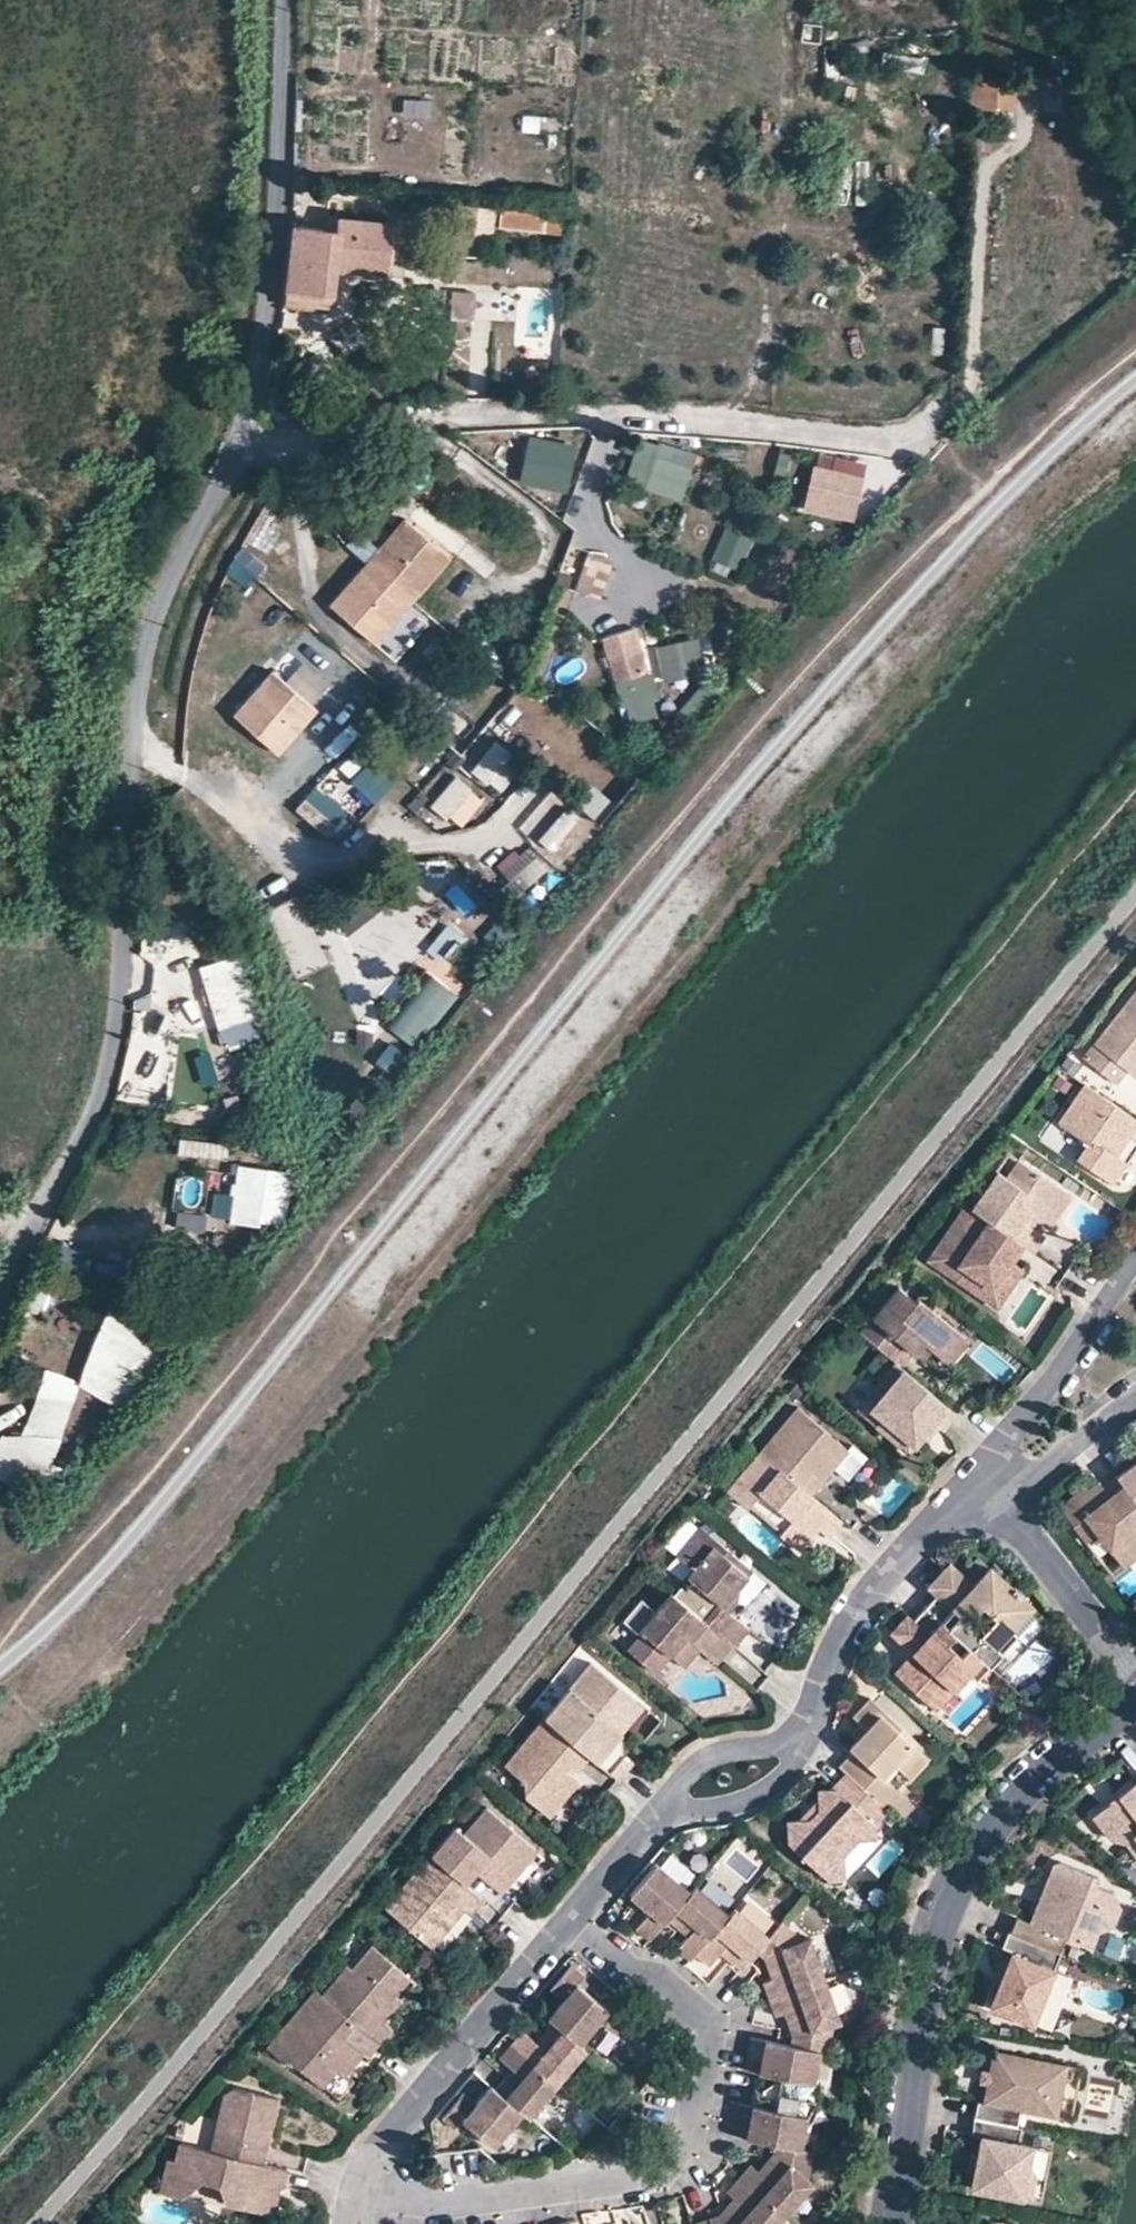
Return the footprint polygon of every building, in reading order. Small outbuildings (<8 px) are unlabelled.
[(857,60),(864,97),(907,89),(901,53),(857,60)] [(1015,81),(970,78),(968,107),(1014,109),(1015,81)] [(404,101),(403,114),(428,116),(429,103),(404,101)] [(306,176),(295,175),(295,176),(295,186),(304,186),(306,176)] [(494,209),(458,205),(456,229),(492,232),(494,209)] [(562,215),(501,208),(498,226),(560,231),(562,215)] [(294,224),(284,306),(330,311),(335,268),(388,273),(393,223),(340,219),(339,228),(294,224)] [(474,322),(475,292),(451,291),(450,321),(474,322)] [(566,487),(575,455),(532,443),(523,475),(566,487)] [(634,453),(625,486),(682,503),(692,469),(634,453)] [(807,514),(858,519),(863,467),(812,461),(807,514)] [(167,484),(154,481),(150,497),(163,500),(167,484)] [(450,561),(406,522),(368,565),(412,604),(450,561)] [(247,549),(234,558),(250,580),(263,571),(247,549)] [(581,554),(580,596),(608,597),(609,555),(581,554)] [(726,563),(719,579),(734,586),(741,569),(726,563)] [(412,604),(368,565),(330,607),(374,646),(412,604)] [(628,639),(627,633),(607,639),(607,641),(610,650),(611,653),(613,659),(632,654),(627,639),(628,639)] [(658,645),(661,680),(703,677),(700,641),(658,645)] [(645,676),(638,654),(632,656),(632,654),(613,659),(613,661),(608,663),(614,684),(616,683),(642,677),(645,676)] [(304,663),(286,683),(312,707),(330,687),(304,663)] [(273,672),(234,716),(278,755),(317,712),(312,707),(286,683),(273,672)] [(616,683),(623,711),(649,705),(642,677),(616,683)] [(492,744),(472,774),(502,794),(522,764),(492,744)] [(487,807),(496,798),(467,768),(458,777),(487,807)] [(365,769),(351,787),(377,807),(391,789),(365,769)] [(316,788),(295,811),(327,840),(348,817),(316,788)] [(540,839),(566,862),(589,836),(563,813),(540,839)] [(525,842),(498,868),(527,899),(555,872),(525,842)] [(413,898),(343,933),(366,979),(426,949),(431,960),(461,945),(452,927),(439,934),(419,894),(454,876),(445,856),(403,878),(413,898)] [(244,954),(203,967),(222,1029),(263,1017),(244,954)] [(385,992),(397,979),(379,961),(367,974),(385,992)] [(419,1050),(454,993),(426,976),(391,1033),(419,1050)] [(1082,1056),(1115,1081),(1126,1067),(1134,1073),(1135,1070),(1135,987),(1082,1056)] [(127,1002),(122,1100),(161,1102),(166,1004),(127,1002)] [(263,1017),(222,1029),(228,1048),(269,1035),(263,1017)] [(391,1075),(406,1058),(392,1045),(376,1062),(391,1075)] [(1135,1097),(1135,1080),(1121,1078),(1118,1098),(1135,1100),(1135,1097)] [(1083,1081),(1056,1120),(1086,1141),(1075,1157),(1111,1182),(1125,1160),(1115,1153),(1129,1132),(1135,1121),(1135,1117),(1083,1081)] [(1129,1132),(1115,1153),(1125,1160),(1135,1144),(1135,1137),(1129,1132)] [(181,1139),(180,1155),(230,1159),(232,1142),(181,1139)] [(1058,1184),(1019,1157),(1007,1175),(997,1169),(971,1207),(1015,1236),(1022,1242),(1033,1249),(1044,1233),(1031,1224),(1022,1218),(1027,1211),(1036,1217),(1058,1184)] [(288,1227),(291,1169),(236,1167),(233,1224),(288,1227)] [(1071,1193),(1058,1184),(1036,1217),(1049,1226),(1071,1193)] [(215,1191),(211,1218),(228,1221),(233,1194),(215,1191)] [(971,1207),(965,1203),(927,1258),(951,1274),(958,1263),(1004,1295),(1023,1268),(1011,1259),(1003,1254),(1015,1236),(971,1207)] [(1036,1217),(1027,1211),(1022,1218),(1031,1224),(1036,1217)] [(179,1214),(178,1229),(205,1231),(206,1215),(179,1214)] [(1022,1242),(1015,1236),(1003,1254),(1011,1259),(1022,1242)] [(306,1262),(295,1261),(294,1274),(306,1275),(306,1262)] [(1004,1295),(958,1263),(951,1274),(997,1306),(1004,1295)] [(916,1300),(900,1286),(861,1332),(877,1345),(925,1318),(917,1298),(916,1300)] [(962,1333),(919,1297),(917,1298),(925,1318),(877,1345),(892,1358),(905,1344),(916,1353),(924,1342),(932,1350),(941,1357),(962,1333)] [(78,1387),(132,1410),(167,1328),(113,1305),(78,1387)] [(970,1340),(962,1333),(941,1357),(950,1364),(970,1340)] [(932,1350),(924,1342),(916,1353),(924,1360),(932,1350)] [(0,1354),(0,1375),(14,1378),(18,1357),(0,1354)] [(956,1411),(896,1361),(862,1402),(892,1427),(887,1434),(903,1448),(918,1430),(929,1418),(933,1421),(942,1429),(956,1411)] [(170,1378),(156,1375),(146,1406),(160,1411),(170,1378)] [(892,1427),(862,1402),(856,1408),(887,1434),(892,1427)] [(848,1447),(798,1405),(760,1450),(761,1451),(810,1492),(821,1478),(816,1474),(823,1465),(833,1464),(848,1447)] [(933,1421),(929,1418),(918,1430),(922,1434),(933,1421)] [(30,1484),(38,1450),(45,1427),(28,1422),(11,1481),(30,1484)] [(45,1427),(38,1450),(52,1454),(59,1431),(45,1427)] [(810,1492),(761,1451),(727,1491),(746,1506),(759,1491),(790,1518),(778,1532),(798,1549),(812,1533),(805,1528),(811,1521),(817,1527),(827,1535),(841,1519),(810,1492)] [(1117,1476),(1135,1500),(1135,1460),(1117,1476)] [(833,1464),(823,1465),(816,1474),(821,1478),(833,1464)] [(1117,1476),(1103,1486),(1093,1494),(1089,1488),(1086,1485),(1069,1498),(1067,1500),(1066,1501),(1066,1503),(1065,1506),(1065,1509),(1065,1512),(1066,1515),(1067,1516),(1087,1542),(1099,1533),(1125,1567),(1135,1559),(1135,1500),(1117,1476)] [(1103,1486),(1099,1480),(1089,1488),(1093,1494),(1103,1486)] [(817,1527),(811,1521),(805,1528),(812,1533),(817,1527)] [(752,1569),(699,1524),(675,1553),(692,1567),(697,1576),(693,1581),(686,1584),(679,1586),(673,1593),(731,1642),(735,1645),(750,1628),(736,1616),(728,1609),(718,1601),(721,1597),(736,1600),(738,1584),(752,1569)] [(1125,1567),(1099,1533),(1087,1542),(1114,1576),(1125,1567)] [(40,1557),(48,1559),(60,1563),(66,1565),(68,1556),(43,1547),(40,1557)] [(60,1563),(48,1559),(45,1566),(58,1570),(60,1563)] [(1011,1586),(990,1566),(969,1590),(945,1568),(929,1585),(938,1593),(926,1606),(989,1664),(1017,1634),(1009,1626),(1030,1603),(1019,1593),(1021,1590),(1014,1583),(1011,1586)] [(697,1576),(692,1567),(686,1575),(693,1581),(697,1576)] [(673,1593),(669,1590),(654,1608),(639,1596),(621,1618),(638,1633),(626,1648),(653,1671),(668,1653),(678,1640),(689,1639),(698,1647),(715,1661),(731,1642),(673,1593)] [(736,1600),(721,1597),(718,1601),(728,1609),(736,1600)] [(989,1664),(926,1606),(913,1620),(906,1613),(890,1630),(911,1650),(893,1670),(929,1703),(963,1667),(976,1679),(989,1664)] [(698,1647),(689,1639),(678,1640),(668,1653),(683,1665),(698,1647)] [(635,1698),(590,1660),(543,1715),(588,1753),(617,1778),(632,1760),(624,1753),(599,1731),(604,1725),(613,1724),(635,1698)] [(931,1753),(871,1697),(854,1716),(858,1720),(841,1738),(854,1750),(840,1766),(847,1772),(870,1794),(885,1778),(882,1775),(894,1762),(910,1777),(931,1753)] [(642,1703),(635,1698),(613,1724),(619,1729),(642,1703)] [(588,1753),(543,1715),(502,1764),(522,1780),(525,1795),(548,1814),(568,1790),(561,1785),(571,1774),(563,1767),(569,1761),(575,1767),(588,1753)] [(619,1729),(613,1724),(604,1725),(599,1731),(624,1753),(619,1729)] [(870,1794),(847,1772),(829,1790),(818,1790),(820,1810),(811,1820),(789,1819),(788,1841),(828,1878),(846,1877),(846,1853),(859,1839),(877,1837),(876,1823),(888,1810),(870,1794)] [(577,1779),(571,1774),(561,1785),(568,1790),(577,1779)] [(1117,1796),(1122,1802),(1114,1808),(1109,1802),(1092,1815),(1110,1839),(1126,1843),(1135,1856),(1135,1781),(1117,1796)] [(1122,1802),(1117,1796),(1109,1802),(1114,1808),(1122,1802)] [(537,1849),(486,1806),(463,1832),(455,1825),(431,1854),(456,1875),(467,1863),(475,1870),(492,1884),(505,1869),(514,1877),(537,1849)] [(431,1854),(429,1852),(383,1907),(430,1946),(448,1924),(441,1918),(456,1900),(463,1906),(469,1911),(482,1897),(465,1882),(456,1875),(431,1854)] [(1116,1891),(1097,1883),(1100,1874),(1062,1859),(1055,1861),(1042,1892),(1048,1894),(1044,1905),(1038,1903),(1030,1921),(1017,1916),(1011,1931),(1061,1952),(1068,1936),(1069,1936),(1079,1940),(1085,1925),(1101,1931),(1116,1925),(1123,1907),(1116,1891)] [(689,1891),(655,1862),(629,1894),(649,1911),(636,1927),(650,1939),(668,1916),(689,1891)] [(475,1870),(467,1863),(456,1875),(465,1882),(475,1870)] [(514,1877),(505,1869),(492,1884),(501,1892),(514,1877)] [(729,1914),(695,1885),(689,1891),(668,1916),(689,1933),(677,1947),(691,1959),(696,1952),(729,1914)] [(1048,1894),(1042,1892),(1038,1903),(1044,1905),(1048,1894)] [(463,1906),(456,1900),(441,1918),(448,1924),(463,1906)] [(768,1936),(734,1907),(729,1914),(696,1952),(710,1964),(721,1950),(742,1967),(758,1948),(768,1936)] [(824,1978),(809,1936),(802,1939),(781,1921),(768,1936),(758,1948),(765,1955),(771,1971),(780,1968),(782,1974),(773,1977),(764,1981),(769,1998),(824,1978)] [(1101,1931),(1085,1925),(1079,1940),(1094,1947),(1101,1931)] [(1011,1931),(1009,1931),(1002,1946),(1018,1952),(1009,1973),(1004,1986),(996,2008),(1034,2023),(1062,1952),(1061,1952),(1011,1931)] [(410,1975),(372,1943),(352,1967),(348,1963),(322,1994),(379,2041),(392,2027),(383,2019),(377,2014),(382,2008),(388,2013),(401,1997),(396,1992),(410,1975)] [(608,2008),(577,1982),(585,1974),(571,1963),(550,1987),(563,1998),(548,2016),(553,2020),(579,2042),(608,2008)] [(780,1968),(771,1971),(773,1977),(782,1974),(780,1968)] [(1009,1973),(1003,1971),(998,1983),(1004,1986),(1009,1973)] [(839,2021),(824,1978),(769,1998),(776,2015),(786,2011),(795,2008),(797,2014),(788,2017),(793,2034),(791,2043),(818,2048),(827,2050),(832,2023),(839,2021)] [(322,1994),(317,1990),(268,2049),(286,2064),(290,2060),(321,2086),(336,2067),(343,2074),(356,2058),(349,2052),(354,2045),(362,2052),(367,2056),(379,2041),(322,1994)] [(388,2013),(382,2008),(377,2014),(383,2019),(388,2013)] [(797,2014),(795,2008),(786,2011),(788,2017),(797,2014)] [(579,2042),(553,2020),(536,2041),(522,2029),(510,2043),(557,2082),(585,2048),(579,2042)] [(791,2043),(750,2035),(743,2068),(780,2075),(774,2108),(737,2101),(732,2134),(776,2142),(799,2147),(802,2127),(808,2097),(814,2068),(818,2048),(791,2043)] [(557,2082),(510,2043),(499,2056),(513,2068),(496,2089),(522,2110),(528,2116),(557,2082)] [(362,2052),(354,2045),(349,2052),(356,2058),(362,2052)] [(1067,2064),(995,2049),(991,2070),(988,2081),(984,2101),(978,2099),(975,2116),(1017,2125),(1021,2108),(1057,2115),(1067,2064)] [(819,2085),(818,2078),(816,2072),(814,2068),(808,2097),(818,2099),(818,2095),(818,2089),(819,2085)] [(988,2081),(991,2070),(982,2069),(980,2080),(988,2081)] [(522,2110),(496,2089),(490,2084),(476,2102),(463,2091),(442,2116),(456,2127),(463,2119),(493,2145),(522,2110)] [(279,2097),(235,2087),(225,2093),(212,2150),(263,2162),(271,2128),(265,2127),(268,2113),(274,2115),(279,2097)] [(818,2099),(808,2097),(802,2127),(807,2123),(811,2118),(813,2111),(815,2107),(818,2099)] [(274,2115),(268,2113),(265,2127),(271,2128),(274,2115)] [(1032,2145),(1018,2142),(1021,2125),(1017,2125),(975,2116),(971,2133),(981,2134),(977,2152),(974,2169),(970,2187),(1030,2199),(1035,2175),(1028,2165),(1032,2145)] [(212,2150),(179,2142),(175,2160),(168,2158),(160,2192),(182,2197),(202,2181),(217,2184),(225,2202),(273,2213),(277,2194),(266,2191),(269,2183),(279,2185),(283,2186),(288,2168),(263,2162),(212,2150)] [(799,2147),(776,2142),(774,2152),(763,2165),(770,2171),(766,2176),(759,2170),(751,2163),(739,2177),(781,2214),(811,2180),(805,2175),(810,2149),(799,2147)] [(974,2169),(977,2152),(971,2151),(967,2168),(974,2169)] [(770,2171),(763,2165),(759,2170),(766,2176),(770,2171)] [(739,2177),(727,2190),(735,2197),(742,2203),(738,2208),(731,2202),(719,2215),(708,2218),(710,2223),(772,2223),(781,2214),(739,2177)] [(279,2185),(269,2183),(266,2191),(277,2194),(279,2185)] [(742,2203),(735,2197),(731,2202),(738,2208),(742,2203)] [(781,2214),(772,2223),(793,2223),(781,2214)]
